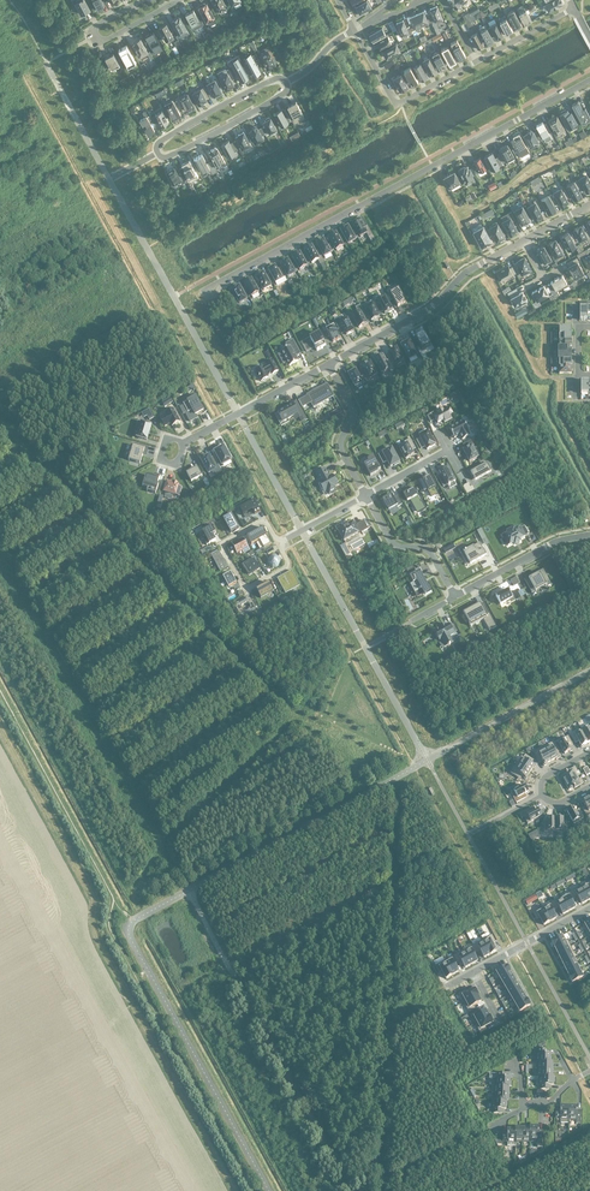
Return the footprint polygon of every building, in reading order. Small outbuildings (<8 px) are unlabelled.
[(79,9),(81,13),(86,11),(89,9),(90,9),(85,0),(76,0),(77,1),(75,2),(77,6),(79,10),(79,9)] [(92,0),(96,8),(104,4),(102,0),(92,0)] [(218,10),(221,14),(228,10),(225,6),(226,5),(223,0),(212,0),(218,10)] [(370,6),(372,5),(369,0),(365,0),(354,6),(358,14),(363,12),(363,11),(370,6)] [(456,8),(461,4),(461,5),(462,4),(458,0),(449,0),(456,8)] [(543,5),(546,10),(548,9),(549,9),(562,2),(561,0),(551,0),(545,3),(543,5)] [(199,4),(200,6),(199,7),(209,25),(216,21),(206,3),(205,4),(204,2),(199,4)] [(522,4),(516,8),(524,22),(531,19),(525,8),(522,4)] [(431,21),(442,17),(436,5),(430,8),(433,15),(430,17),(431,21)] [(201,19),(199,20),(193,8),(185,12),(194,28),(203,23),(201,19)] [(515,27),(516,27),(521,24),(522,24),(513,9),(507,12),(515,27)] [(416,13),(421,24),(427,21),(428,23),(431,21),(430,17),(426,18),(423,10),(416,13)] [(421,24),(416,13),(409,16),(413,24),(409,25),(411,30),(415,28),(414,27),(421,24)] [(179,15),(171,20),(179,34),(187,29),(179,15)] [(504,15),(498,18),(499,21),(506,32),(512,29),(506,17),(504,15)] [(493,18),(488,21),(490,26),(488,27),(492,35),(494,34),(496,38),(499,36),(499,37),(503,35),(496,21),(495,22),(493,18)] [(403,19),(396,22),(401,34),(411,30),(409,25),(406,27),(403,19)] [(166,23),(159,27),(161,31),(163,36),(164,36),(166,39),(173,35),(166,23)] [(485,24),(478,28),(487,43),(493,39),(485,24)] [(374,30),(369,32),(370,33),(369,34),(373,40),(385,33),(382,27),(375,31),(374,30)] [(153,30),(145,34),(155,53),(163,48),(153,30)] [(477,32),(470,35),(477,48),(484,44),(477,32)] [(391,43),(387,35),(376,41),(380,49),(391,43)] [(134,43),(133,44),(134,45),(139,56),(147,52),(150,58),(152,57),(149,51),(147,51),(140,38),(134,41),(135,42),(134,43)] [(456,39),(450,42),(459,58),(465,55),(456,39)] [(126,44),(118,49),(128,66),(136,62),(126,44)] [(396,44),(383,50),(386,57),(399,50),(396,44)] [(456,60),(448,45),(441,48),(449,63),(456,60)] [(260,54),(268,68),(273,65),(272,64),(275,62),(272,57),(274,56),(271,51),(269,52),(268,49),(260,54)] [(438,50),(432,54),(440,68),(446,65),(438,50)] [(113,52),(105,56),(112,68),(120,64),(113,52)] [(261,71),(256,61),(259,60),(255,53),(252,54),(251,54),(251,55),(245,58),(244,58),(244,59),(247,65),(253,75),(253,73),(259,70),(260,71),(261,71)] [(422,64),(425,63),(430,74),(437,70),(429,56),(423,59),(421,56),(418,58),(422,64)] [(239,59),(231,63),(240,81),(248,77),(241,63),(239,59)] [(420,63),(411,68),(414,74),(417,72),(421,79),(427,76),(420,63)] [(410,66),(404,70),(411,84),(418,80),(414,74),(411,68),(410,66)] [(225,68),(217,72),(219,76),(226,89),(231,86),(231,85),(233,84),(231,79),(234,78),(231,71),(229,68),(226,69),(225,68)] [(399,70),(391,74),(393,77),(393,78),(395,82),(397,86),(398,86),(400,90),(408,86),(401,73),(399,70)] [(209,86),(214,95),(222,91),(215,78),(207,82),(205,79),(202,81),(205,88),(206,88),(206,87),(208,86),(209,86)] [(199,104),(204,101),(204,100),(206,99),(205,97),(209,95),(204,86),(200,88),(192,92),(199,104)] [(155,92),(158,97),(166,92),(164,87),(155,92)] [(194,105),(187,92),(180,96),(179,95),(175,97),(179,104),(182,102),(187,109),(186,110),(187,110),(189,109),(192,107),(194,106),(195,106),(194,105)] [(170,115),(172,119),(175,117),(177,116),(178,116),(180,114),(176,106),(179,104),(177,100),(173,102),(172,99),(171,100),(171,99),(165,102),(165,103),(164,104),(168,111),(170,115)] [(294,101),(288,104),(291,111),(288,113),(296,126),(303,122),(307,120),(303,114),(296,100),(294,101),(294,100),(293,101),(294,101)] [(571,104),(582,125),(583,124),(581,121),(589,117),(585,107),(584,107),(585,108),(583,109),(578,100),(577,100),(578,100),(571,104)] [(149,120),(152,119),(153,121),(151,116),(147,109),(142,112),(145,116),(140,119),(143,124),(145,123),(147,127),(145,128),(148,133),(154,130),(149,120)] [(151,116),(153,121),(154,122),(158,120),(161,125),(164,123),(164,124),(166,123),(165,123),(168,121),(162,109),(155,113),(155,114),(151,116)] [(278,110),(273,113),(280,125),(290,120),(284,109),(279,111),(278,110)] [(561,112),(560,113),(567,127),(576,122),(570,111),(569,112),(567,109),(565,110),(565,109),(561,111),(561,112)] [(556,115),(548,119),(556,134),(564,129),(556,115)] [(263,120),(265,125),(262,126),(266,133),(269,131),(269,132),(276,128),(270,117),(269,117),(269,116),(265,118),(266,119),(263,120)] [(542,121),(536,125),(545,141),(551,138),(549,133),(551,132),(546,123),(544,124),(542,121)] [(263,138),(261,134),(264,133),(261,126),(258,128),(257,126),(256,126),(255,125),(252,127),(252,128),(249,130),(255,142),(263,138)] [(535,130),(533,132),(532,130),(531,130),(530,129),(527,131),(528,132),(524,134),(530,146),(538,141),(537,139),(539,137),(535,130)] [(237,139),(234,140),(237,147),(240,145),(242,148),(250,143),(243,131),(238,134),(235,136),(237,139)] [(519,133),(512,136),(513,138),(511,140),(515,147),(516,146),(518,149),(517,150),(521,156),(529,151),(519,133)] [(228,139),(221,143),(228,156),(235,152),(234,150),(237,149),(233,143),(231,144),(228,139)] [(505,160),(506,160),(514,156),(507,144),(507,143),(506,143),(506,144),(499,147),(499,148),(502,153),(499,155),(502,161),(505,160)] [(209,151),(213,160),(210,161),(215,169),(218,167),(217,166),(225,161),(217,147),(216,147),(215,146),(210,148),(211,150),(209,151)] [(491,152),(484,156),(491,169),(498,164),(499,165),(502,163),(498,156),(495,157),(491,152)] [(196,156),(193,157),(202,172),(204,171),(207,169),(210,168),(201,153),(199,154),(196,156)] [(474,162),(472,164),(476,172),(479,171),(486,168),(480,157),(473,160),(474,162)] [(184,176),(187,174),(190,180),(191,179),(190,179),(197,175),(197,176),(198,176),(189,160),(181,164),(183,167),(180,169),(182,174),(184,176)] [(464,165),(459,168),(459,169),(463,176),(460,178),(463,183),(466,181),(466,182),(473,178),(471,174),(472,173),(469,168),(468,168),(467,165),(465,166),(464,165)] [(167,171),(173,183),(181,179),(182,182),(186,180),(184,176),(182,174),(179,175),(175,167),(174,166),(174,167),(172,168),(169,169),(167,170),(166,171),(167,171)] [(444,177),(449,187),(460,181),(454,171),(450,173),(448,174),(447,174),(444,176),(443,176),(444,177)] [(579,177),(586,191),(589,189),(589,176),(588,177),(586,174),(579,177)] [(573,181),(566,184),(574,198),(581,194),(577,188),(580,186),(576,179),(573,181)] [(560,188),(553,191),(561,205),(565,203),(565,202),(567,201),(566,198),(569,196),(565,189),(562,191),(560,188)] [(547,195),(541,198),(548,212),(555,208),(553,204),(556,203),(551,194),(548,195),(547,195)] [(528,205),(535,219),(540,217),(539,216),(542,215),(539,209),(542,207),(537,198),(533,200),(534,202),(528,205)] [(529,219),(522,205),(514,210),(521,223),(529,219)] [(509,217),(502,221),(509,233),(514,231),(513,230),(516,229),(512,221),(515,219),(512,212),(508,214),(509,217)] [(353,223),(352,223),(360,237),(366,234),(368,238),(372,236),(367,226),(364,228),(359,220),(353,223)] [(500,227),(497,222),(496,222),(496,221),(492,223),(493,224),(489,227),(496,240),(497,240),(501,238),(501,237),(505,236),(502,230),(500,227)] [(480,223),(471,227),(473,230),(473,231),(481,246),(485,244),(487,243),(488,242),(491,240),(483,225),(482,226),(480,223)] [(574,228),(580,239),(586,236),(589,240),(589,235),(587,229),(584,231),(581,225),(578,227),(578,226),(574,228)] [(344,228),(340,230),(348,244),(354,240),(357,238),(354,231),(351,233),(347,227),(345,228),(344,228)] [(568,231),(561,235),(568,249),(575,245),(573,242),(576,240),(573,234),(570,235),(568,231)] [(335,233),(328,237),(336,250),(342,247),(341,243),(344,242),(340,235),(337,237),(335,233)] [(552,240),(548,242),(555,256),(562,252),(560,249),(564,247),(560,241),(557,242),(555,239),(553,241),(552,240)] [(316,243),(323,257),(330,253),(333,251),(330,245),(327,246),(323,240),(322,240),(317,243),(316,243)] [(539,252),(536,254),(539,261),(542,259),(544,262),(551,258),(544,245),(543,245),(539,247),(537,248),(536,248),(537,249),(539,252)] [(311,246),(304,250),(311,264),(318,260),(320,264),(324,262),(318,251),(314,253),(311,246)] [(589,267),(589,251),(585,254),(583,250),(577,254),(579,258),(582,256),(588,268),(589,267)] [(299,253),(292,257),(299,270),(306,267),(310,265),(304,255),(301,257),(299,253)] [(530,269),(529,268),(530,268),(524,256),(518,259),(519,260),(515,262),(516,263),(513,265),(518,274),(521,272),(525,270),(526,271),(530,269)] [(576,257),(570,260),(571,264),(568,265),(570,270),(572,273),(574,277),(583,272),(577,261),(578,261),(576,257)] [(284,261),(280,263),(287,277),(294,273),(297,271),(293,264),(290,266),(287,260),(284,261)] [(508,264),(496,271),(501,280),(513,274),(513,273),(515,272),(512,266),(509,267),(508,264)] [(272,268),(268,270),(275,283),(282,280),(282,279),(285,277),(280,268),(277,270),(275,266),(272,267),(272,268)] [(260,274),(256,276),(263,290),(270,286),(268,283),(271,281),(268,275),(265,276),(263,273),(260,275),(260,274)] [(551,282),(547,284),(554,296),(559,294),(556,288),(567,283),(562,274),(550,281),(551,282)] [(250,279),(244,283),(251,297),(258,293),(256,290),(260,288),(255,281),(252,282),(250,279)] [(533,296),(534,296),(536,299),(548,293),(543,285),(539,287),(536,289),(532,291),(532,292),(531,292),(533,296)] [(236,287),(232,290),(239,303),(246,299),(244,296),(247,295),(244,288),(241,290),(239,286),(236,288),(236,287)] [(390,293),(390,294),(387,295),(390,301),(393,299),(397,307),(404,303),(401,297),(402,297),(398,289),(397,288),(389,292),(390,293)] [(522,291),(516,294),(514,291),(508,294),(514,305),(526,298),(522,291)] [(374,302),(380,313),(383,311),(384,314),(388,312),(388,313),(391,311),(391,310),(392,310),(384,296),(374,302)] [(372,305),(365,309),(363,306),(360,308),(362,311),(366,318),(369,316),(371,321),(376,318),(378,316),(372,305)] [(521,308),(514,312),(517,316),(523,312),(521,308)] [(352,316),(358,328),(366,324),(365,323),(368,321),(366,318),(362,311),(352,316)] [(338,320),(336,317),(333,319),(338,329),(342,327),(345,334),(353,330),(345,316),(338,320)] [(336,331),(338,329),(336,324),(325,330),(332,342),(340,338),(336,331)] [(311,349),(314,347),(316,351),(325,346),(322,340),(325,338),(321,330),(311,336),(312,337),(309,338),(312,342),(309,344),(311,349)] [(430,346),(423,333),(414,338),(416,340),(412,341),(416,348),(419,346),(421,350),(430,346)] [(300,354),(293,340),(285,344),(287,348),(281,351),(284,357),(280,359),(283,364),(287,362),(289,366),(298,361),(295,356),(296,355),(295,354),(299,352),(300,354)] [(413,349),(409,341),(401,345),(409,359),(416,356),(417,358),(421,357),(416,348),(413,349)] [(393,363),(394,364),(402,360),(396,348),(390,351),(391,352),(388,353),(388,354),(386,355),(391,364),(393,363)] [(377,358),(374,360),(382,373),(389,370),(390,372),(394,370),(390,363),(387,365),(382,356),(381,356),(381,355),(376,357),(377,358)] [(264,380),(265,379),(268,378),(267,376),(271,374),(272,374),(278,371),(272,361),(266,365),(267,366),(263,368),(262,367),(255,371),(256,372),(255,373),(257,377),(258,377),(261,381),(262,381),(264,381),(264,380)] [(370,380),(369,378),(376,375),(369,362),(362,367),(366,375),(363,377),(366,382),(370,380)] [(355,387),(362,384),(363,383),(362,383),(366,382),(363,376),(360,378),(355,371),(356,371),(355,370),(353,371),(350,373),(348,374),(347,374),(348,375),(355,387),(354,387),(355,388),(355,387)] [(313,407),(332,396),(338,407),(333,397),(326,385),(324,381),(324,382),(326,385),(306,395),(313,408),(313,407)] [(457,391),(450,395),(452,399),(454,398),(456,402),(461,399),(457,391)] [(183,404),(184,406),(180,408),(183,413),(185,413),(190,422),(197,418),(195,415),(203,410),(195,397),(183,404)] [(293,405),(277,413),(282,422),(297,414),(301,421),(305,419),(299,408),(295,410),(293,405)] [(430,414),(427,416),(430,422),(433,421),(433,420),(435,419),(437,423),(443,420),(444,422),(451,418),(453,417),(451,414),(448,408),(442,411),(442,409),(437,412),(438,413),(433,416),(431,417),(430,414)] [(170,423),(172,426),(180,422),(173,409),(165,413),(166,416),(161,420),(164,426),(170,423)] [(145,413),(150,422),(154,419),(149,411),(145,413)] [(449,429),(454,438),(459,435),(462,440),(469,436),(467,431),(468,430),(463,421),(449,429)] [(137,426),(135,432),(138,433),(136,437),(146,440),(151,425),(141,422),(139,427),(137,426)] [(401,422),(394,425),(397,430),(403,426),(401,422)] [(425,446),(427,450),(430,448),(430,447),(434,445),(427,432),(419,436),(420,438),(416,440),(421,448),(425,446)] [(411,450),(411,449),(414,447),(410,439),(401,443),(402,445),(398,447),(405,460),(410,457),(410,456),(413,454),(411,450)] [(465,455),(466,457),(469,461),(469,462),(478,457),(471,446),(473,445),(471,440),(462,444),(465,450),(463,450),(463,451),(465,454),(465,455)] [(132,445),(129,458),(140,462),(143,453),(146,454),(147,450),(146,449),(147,446),(139,444),(138,447),(132,445)] [(231,460),(227,454),(227,453),(225,450),(223,446),(219,449),(219,448),(214,450),(215,451),(214,451),(219,460),(218,460),(220,465),(221,464),(222,465),(231,460)] [(398,462),(391,448),(383,453),(383,452),(378,455),(383,463),(387,461),(390,467),(393,465),(394,466),(398,463),(398,462)] [(213,457),(209,459),(208,456),(205,457),(200,459),(202,463),(201,463),(203,468),(204,467),(208,473),(215,470),(217,474),(222,471),(213,457)] [(375,473),(378,472),(377,471),(380,469),(373,456),(367,459),(368,462),(363,464),(370,476),(375,473)] [(483,463),(467,471),(471,480),(474,479),(475,481),(491,472),(486,464),(484,465),(483,463)] [(441,474),(437,476),(443,487),(446,485),(447,486),(447,485),(448,487),(449,486),(449,485),(454,481),(454,482),(455,481),(447,467),(447,466),(446,467),(443,469),(442,467),(439,469),(440,470),(439,471),(438,471),(439,471),(441,474)] [(191,481),(201,476),(202,476),(197,467),(196,468),(191,471),(190,470),(190,471),(186,473),(191,481)] [(324,469),(316,473),(321,482),(319,483),(321,486),(320,488),(325,496),(329,494),(335,490),(333,486),(337,484),(336,482),(336,481),(335,478),(333,478),(332,476),(328,478),(327,476),(328,476),(324,469)] [(160,475),(156,474),(155,478),(146,475),(142,487),(151,489),(150,490),(152,490),(153,490),(156,491),(158,484),(157,484),(160,475)] [(424,491),(427,490),(430,496),(434,494),(436,493),(438,496),(439,496),(434,488),(435,487),(430,478),(429,477),(426,479),(426,478),(423,480),(422,478),(418,480),(418,481),(420,485),(419,485),(423,492),(423,491),(424,492),(424,491)] [(164,492),(179,496),(181,487),(178,486),(178,485),(177,485),(177,484),(173,483),(173,484),(166,482),(164,492)] [(467,484),(463,486),(467,493),(471,491),(467,484)] [(418,496),(417,497),(417,495),(413,488),(413,489),(409,491),(407,488),(402,491),(404,494),(403,494),(402,494),(403,494),(402,495),(405,501),(406,501),(407,501),(407,502),(410,501),(413,506),(415,505),(416,507),(417,510),(418,510),(419,512),(422,510),(422,511),(422,510),(425,509),(421,501),(420,502),(420,501),(421,500),(418,496)] [(388,496),(382,499),(388,511),(396,506),(397,507),(402,504),(397,496),(393,498),(391,495),(388,497),(388,496)] [(254,513),(254,514),(260,511),(254,500),(239,508),(243,516),(244,515),(243,514),(252,509),(254,513)] [(231,515),(223,519),(230,533),(238,528),(231,515)] [(343,541),(358,533),(357,531),(360,530),(361,532),(368,529),(363,520),(357,524),(358,525),(354,527),(352,523),(347,526),(343,528),(338,531),(341,536),(339,537),(341,541),(343,540),(343,541)] [(206,545),(215,540),(212,534),(215,532),(215,533),(211,526),(202,531),(202,532),(202,531),(206,538),(203,539),(206,545)] [(519,527),(514,530),(513,528),(507,532),(508,534),(502,536),(504,539),(502,540),(504,545),(506,543),(507,546),(513,542),(514,544),(519,542),(518,540),(524,537),(524,536),(528,533),(524,526),(520,528),(519,527)] [(247,536),(251,544),(252,544),(259,540),(263,548),(271,544),(263,528),(255,532),(247,536)] [(481,529),(477,531),(482,540),(486,539),(481,529)] [(243,553),(248,550),(242,539),(232,544),(237,553),(242,550),(243,553)] [(470,564),(486,555),(479,543),(463,552),(470,564)] [(344,544),(340,547),(345,556),(349,554),(344,544)] [(453,544),(443,550),(445,553),(455,548),(453,544)] [(218,550),(210,555),(220,572),(228,568),(218,550)] [(267,560),(267,563),(269,566),(272,568),(275,568),(278,566),(280,563),(280,560),(278,557),(276,555),(272,555),(269,557),(267,560)] [(254,571),(258,568),(259,567),(258,566),(253,558),(249,560),(250,561),(249,561),(246,563),(244,564),(247,569),(246,570),(249,574),(252,572),(253,573),(252,572),(254,570),(254,571)] [(531,593),(535,590),(534,589),(549,581),(549,582),(550,582),(543,569),(535,573),(536,574),(525,580),(524,579),(531,593)] [(279,577),(282,582),(279,583),(284,593),(299,585),(291,571),(279,577)] [(419,571),(413,574),(416,581),(413,583),(411,584),(415,592),(415,593),(417,592),(420,596),(422,594),(423,594),(425,596),(431,592),(419,571)] [(230,573),(223,577),(228,587),(236,583),(230,573)] [(269,583),(256,590),(260,598),(273,591),(269,583)] [(512,598),(514,596),(516,600),(520,598),(517,591),(512,594),(513,594),(510,595),(508,590),(495,596),(500,604),(512,598)] [(247,598),(245,598),(237,602),(236,603),(235,604),(235,606),(235,607),(236,608),(239,614),(240,615),(244,617),(245,617),(246,617),(247,617),(252,614),(253,613),(255,609),(255,608),(255,607),(254,606),(251,600),(250,599),(249,598),(247,598)] [(489,631),(496,627),(495,626),(488,613),(486,614),(479,603),(479,604),(476,605),(475,606),(476,606),(473,608),(473,607),(472,607),(464,612),(463,612),(468,622),(469,624),(474,621),(475,623),(483,619),(488,629),(489,631)] [(453,642),(449,636),(454,633),(448,623),(445,625),(444,624),(439,627),(440,628),(434,631),(439,641),(441,640),(445,646),(448,645),(449,645),(449,644),(453,642)] [(588,727),(582,730),(581,729),(580,729),(588,743),(589,742),(589,726),(588,727)] [(574,733),(575,735),(571,736),(575,743),(578,741),(580,745),(581,748),(583,746),(588,743),(580,729),(574,733)] [(557,742),(564,754),(569,751),(570,752),(572,750),(571,748),(570,749),(569,748),(570,747),(569,746),(569,747),(568,745),(571,743),(567,737),(564,738),(557,742)] [(555,752),(558,750),(553,742),(543,747),(551,761),(556,758),(556,759),(559,758),(557,756),(555,752)] [(538,761),(541,759),(543,763),(542,764),(544,766),(546,765),(545,764),(551,761),(543,747),(533,753),(538,761)] [(517,763),(530,772),(533,767),(534,768),(535,765),(533,764),(533,765),(529,762),(531,759),(525,755),(523,758),(521,757),(517,763)] [(518,778),(520,775),(524,778),(523,778),(525,780),(527,778),(526,777),(530,772),(517,763),(510,773),(518,778)] [(565,772),(566,773),(561,776),(565,783),(577,776),(575,772),(577,771),(575,767),(565,772)] [(568,790),(573,787),(574,788),(583,783),(581,779),(578,781),(576,777),(577,776),(565,783),(568,790)] [(515,786),(509,790),(510,793),(512,792),(518,802),(524,798),(522,795),(524,794),(525,794),(526,794),(525,793),(526,793),(527,793),(529,792),(528,790),(527,790),(524,785),(517,789),(515,786)] [(585,806),(582,808),(586,816),(589,814),(589,799),(589,797),(583,800),(583,799),(581,800),(582,803),(583,802),(585,806)] [(580,811),(576,813),(575,811),(576,811),(575,810),(574,809),(575,809),(574,806),(571,808),(572,808),(566,811),(573,824),(580,820),(580,819),(583,818),(580,811)] [(527,823),(541,816),(538,810),(539,810),(538,808),(535,809),(536,810),(535,810),(534,810),(533,810),(534,811),(532,812),(530,809),(519,815),(521,818),(524,817),(527,823)] [(566,824),(563,824),(563,820),(563,817),(561,817),(561,818),(555,818),(555,832),(563,832),(563,831),(567,831),(566,824)] [(555,832),(555,818),(549,818),(546,818),(546,820),(547,820),(547,825),(544,825),(544,832),(547,832),(555,832)] [(580,887),(588,901),(589,899),(589,890),(589,889),(589,883),(589,881),(580,887)] [(570,892),(574,898),(577,897),(581,904),(588,901),(580,887),(570,892)] [(561,897),(569,911),(575,908),(571,900),(574,898),(570,892),(567,894),(568,896),(562,899),(561,897)] [(551,902),(555,909),(558,907),(562,914),(569,911),(561,897),(551,902)] [(551,902),(542,907),(550,922),(550,921),(556,918),(552,910),(555,909),(551,902)] [(542,907),(532,912),(536,919),(539,917),(543,925),(550,922),(542,907)] [(582,925),(585,931),(589,928),(589,920),(582,925)] [(491,935),(482,940),(490,954),(496,951),(492,943),(495,941),(491,935)] [(551,941),(554,947),(567,941),(567,940),(566,941),(563,935),(551,941)] [(482,940),(473,945),(476,952),(479,950),(483,958),(489,954),(490,955),(490,954),(482,940)] [(567,941),(554,947),(554,948),(554,947),(557,953),(570,946),(567,941)] [(473,945),(463,950),(471,965),(477,961),(473,954),(476,952),(473,945)] [(570,946),(557,953),(560,959),(573,952),(570,946)] [(463,950),(454,956),(457,962),(460,960),(464,968),(471,965),(463,950)] [(573,952),(560,959),(563,965),(573,959),(571,954),(573,952)] [(454,956),(444,961),(452,975),(458,971),(454,964),(457,962),(454,956)] [(573,959),(563,965),(566,970),(578,964),(576,965),(573,959)] [(444,961),(435,966),(438,973),(441,971),(446,979),(452,975),(444,961)] [(578,964),(566,970),(569,976),(568,976),(569,976),(581,970),(578,964)] [(506,966),(495,973),(498,978),(510,971),(506,966)] [(581,970),(569,976),(572,982),(582,977),(579,971),(581,970)] [(510,971),(498,978),(498,979),(500,978),(503,983),(513,977),(510,972),(510,971)] [(513,977),(503,983),(506,989),(516,983),(513,977)] [(516,983),(506,989),(509,994),(508,995),(519,988),(516,983)] [(519,988),(508,995),(511,1001),(523,994),(519,988)] [(464,990),(458,993),(463,1003),(478,995),(474,989),(466,993),(464,990)] [(526,999),(523,994),(511,1001),(515,1006),(526,999)] [(463,1003),(468,1012),(475,1009),(473,1006),(481,1001),(477,995),(478,995),(463,1003)] [(526,999),(515,1006),(518,1012),(530,1005),(526,999)] [(476,1011),(470,1014),(475,1024),(489,1016),(485,1010),(478,1014),(476,1011)] [(493,1022),(489,1016),(475,1024),(480,1033),(486,1030),(485,1027),(493,1022)] [(551,1062),(551,1058),(550,1058),(550,1054),(546,1054),(546,1050),(538,1050),(538,1054),(536,1054),(536,1062),(551,1062)] [(511,1086),(511,1082),(509,1082),(510,1078),(506,1078),(506,1074),(488,1073),(488,1074),(489,1074),(489,1078),(493,1078),(496,1078),(496,1086),(491,1086),(511,1086)] [(555,1077),(537,1076),(539,1077),(539,1085),(541,1085),(541,1089),(549,1089),(549,1085),(553,1085),(553,1081),(554,1081),(554,1077),(555,1077)] [(507,1101),(492,1100),(492,1108),(493,1108),(493,1113),(501,1113),(501,1109),(505,1109),(505,1105),(507,1105),(507,1101)] [(567,1122),(567,1123),(568,1123),(568,1104),(568,1105),(564,1105),(564,1106),(560,1106),(560,1110),(556,1110),(556,1118),(560,1118),(560,1122),(567,1122)] [(580,1123),(580,1124),(580,1110),(576,1110),(576,1106),(573,1106),(573,1105),(568,1105),(568,1104),(568,1123),(568,1120),(576,1120),(576,1124),(576,1123),(580,1123)] [(530,1124),(529,1142),(530,1142),(530,1140),(537,1140),(537,1143),(537,1147),(541,1147),(541,1148),(542,1148),(542,1130),(538,1130),(538,1126),(534,1126),(534,1125),(530,1125),(530,1124)] [(515,1146),(515,1128),(511,1128),(511,1129),(507,1129),(507,1133),(503,1133),(503,1141),(507,1141),(507,1146),(507,1145),(515,1145),(515,1146)]
